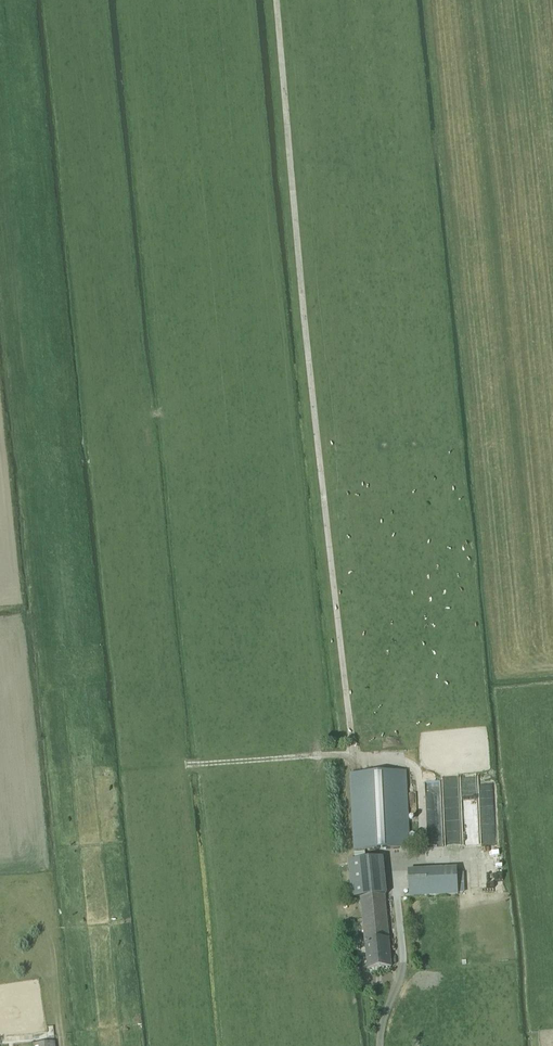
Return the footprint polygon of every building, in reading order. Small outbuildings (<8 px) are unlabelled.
[(354,851),(409,848),(405,772),(351,775),(354,851)] [(383,859),(348,862),(351,898),(387,895),(383,859)] [(409,898),(458,896),(457,869),(408,871),(409,898)] [(385,896),(360,898),(364,939),(365,950),(367,968),(367,970),(391,968),(385,896)]
